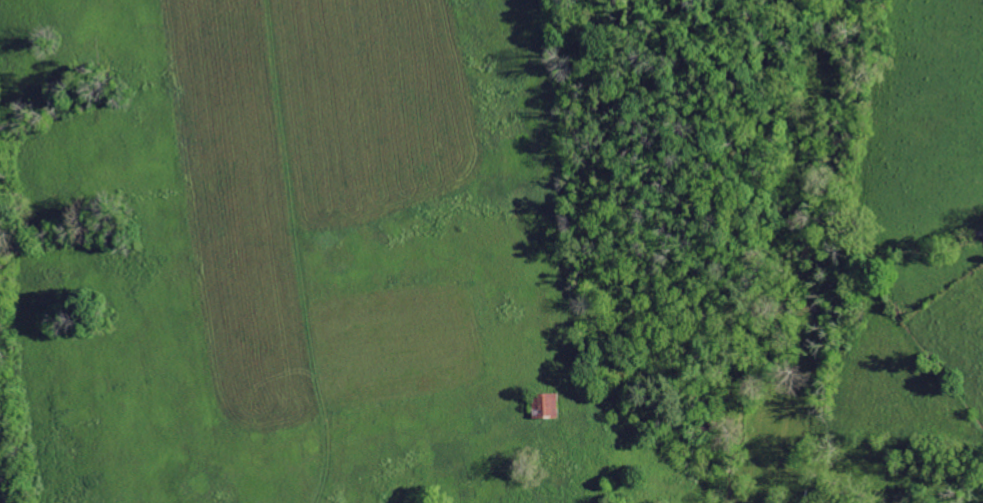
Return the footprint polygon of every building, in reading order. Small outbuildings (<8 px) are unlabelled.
[(559,419),(559,394),(534,395),(534,419),(559,419)]
